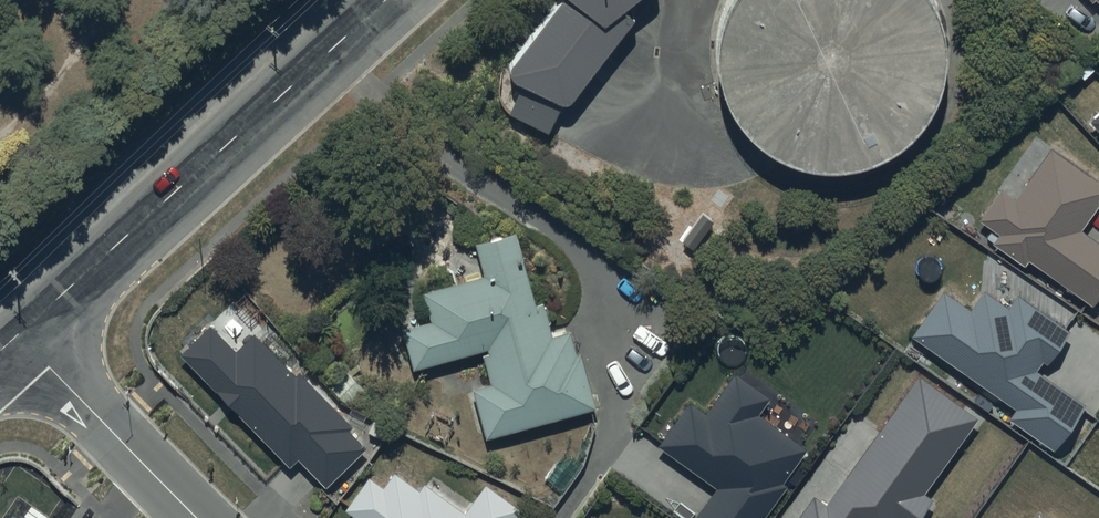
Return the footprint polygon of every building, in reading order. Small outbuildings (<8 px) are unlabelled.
[(505,66),(562,96),(610,29),(601,21),(624,0),(556,0),(505,66)] [(731,8),(725,44),(731,81),(748,112),(775,136),(807,151),(843,154),(878,146),(909,127),(932,100),(944,66),(946,30),(936,0),(735,0),(731,8)] [(1090,123),(1098,133),(1098,114),(1090,123)] [(980,222),(999,235),(993,245),(1025,268),(1029,262),(1092,306),(1098,296),(1098,247),(1079,233),(1098,204),(1098,185),(1051,152),(1017,201),(1002,191),(980,222)] [(538,305),(518,231),(477,242),(486,277),(424,293),(432,322),(405,329),(416,368),(490,348),(491,353),(483,355),(491,384),(474,389),(487,440),(599,410),(584,353),(578,354),(573,333),(553,338),(544,303),(538,305)] [(944,295),(913,338),(1014,409),(1007,419),(1055,452),(1087,407),(1037,372),(1043,364),(1048,367),(1072,334),(1019,297),(1008,311),(984,294),(971,313),(944,295)] [(237,352),(210,325),(179,355),(290,469),(299,461),(327,489),(368,450),(348,430),(352,427),(299,372),(294,377),(254,336),(237,352)] [(789,488),(784,484),(809,449),(760,415),(772,398),(734,371),(707,410),(691,399),(658,446),(717,487),(695,517),(767,517),(789,488)] [(918,374),(827,502),(815,494),(798,517),(920,517),(932,501),(925,495),(980,418),(918,374)] [(369,474),(342,511),(352,517),(518,517),(524,510),(486,483),(466,511),(425,482),(420,489),(394,471),(384,485),(369,474)]
